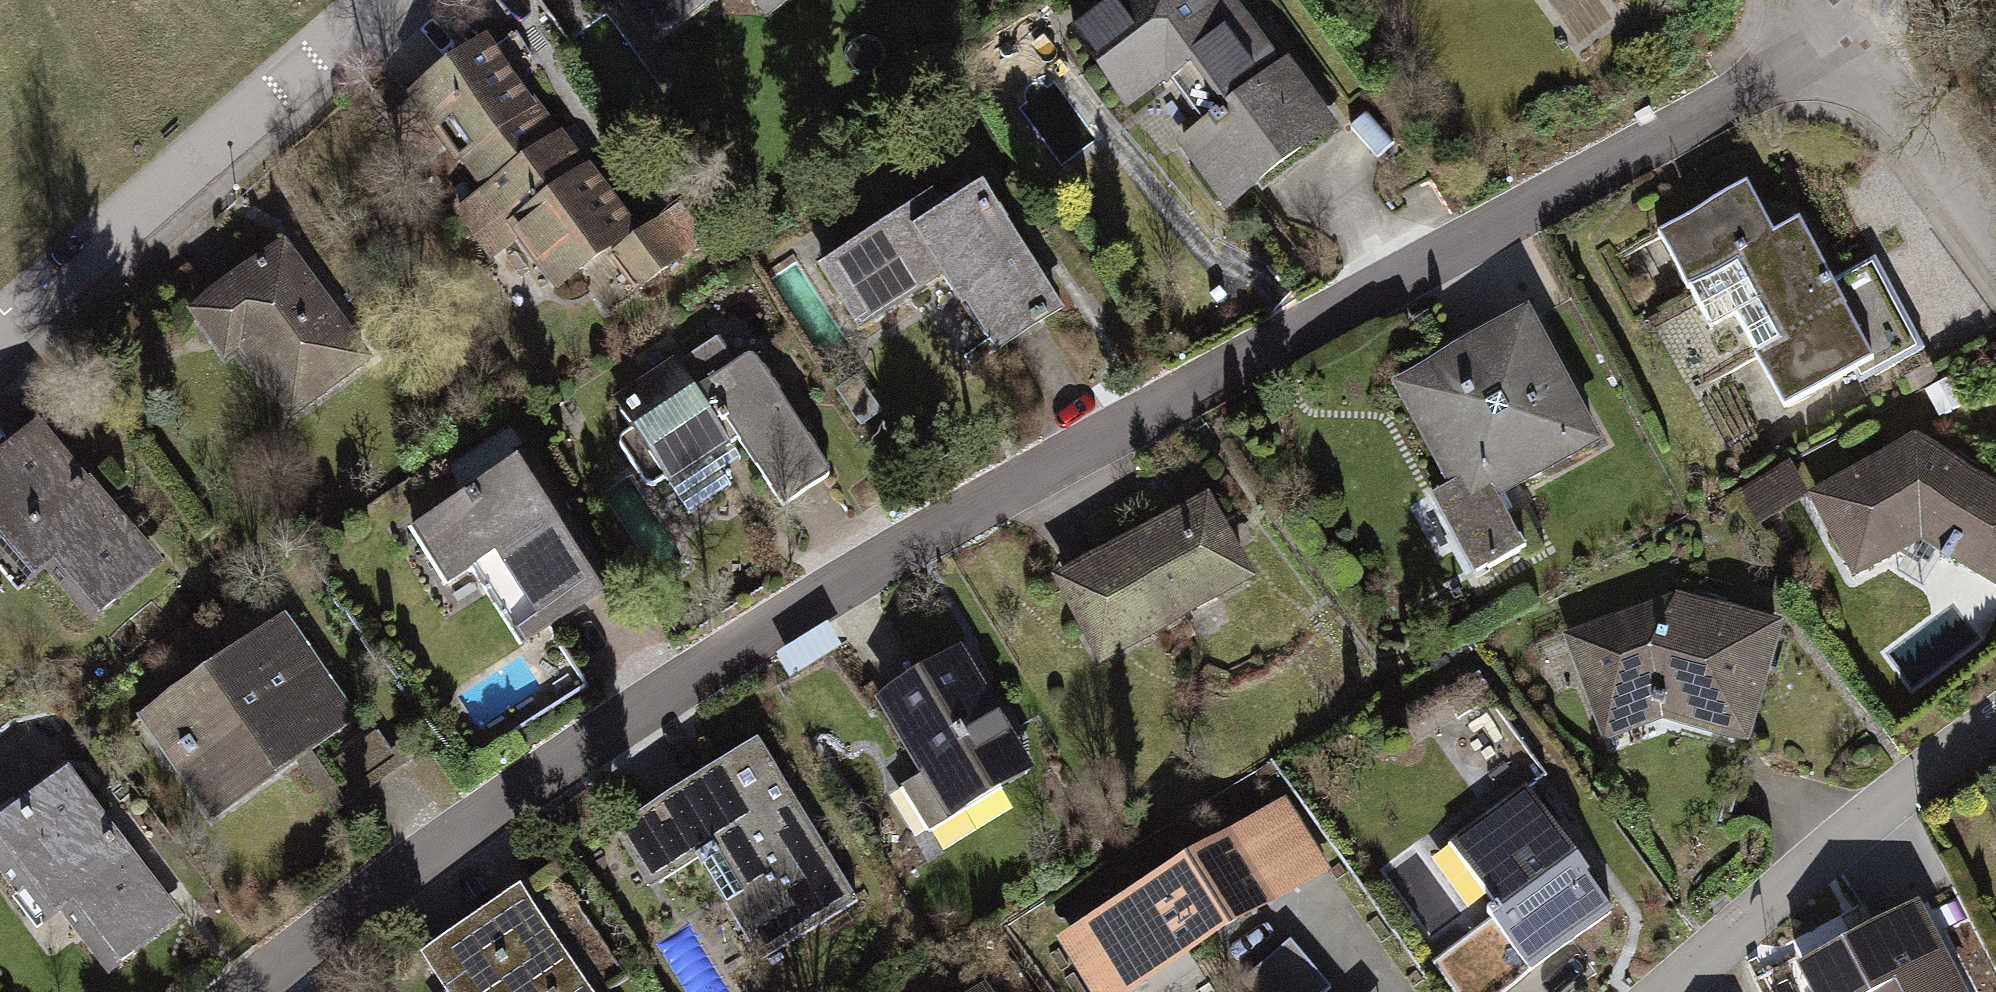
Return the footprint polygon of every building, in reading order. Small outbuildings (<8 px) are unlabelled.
[(671,91),(790,0),(601,0),(671,91)] [(1245,0),(1089,0),(1055,26),(1210,223),(1340,121),(1245,0)] [(1543,83),(1662,0),(1484,0),(1543,83)] [(556,135),(481,35),(364,123),(439,223),(556,135)] [(556,135),(439,223),(484,282),(510,262),(545,308),(594,271),(628,316),(669,285),(556,135)] [(1074,301),(970,149),(799,265),(852,342),(932,287),(984,362),(1074,301)] [(1775,166),(1652,239),(1769,437),(1892,365),(1775,166)] [(384,351),(283,222),(172,308),(216,364),(230,353),(287,426),(384,351)] [(1604,443),(1524,298),(1370,383),(1478,577),(1530,548),(1503,498),(1604,443)] [(834,467),(753,345),(735,357),(718,332),(617,400),(635,427),(622,436),(655,486),(738,430),(785,499),(834,467)] [(34,416),(0,446),(0,549),(77,636),(162,562),(34,416)] [(1788,497),(1835,593),(1918,548),(1995,591),(1995,469),(1922,428),(1788,497)] [(607,587),(505,438),(391,516),(445,595),(475,574),(524,645),(607,587)] [(1265,579),(1210,483),(1036,581),(1091,678),(1265,579)] [(1674,586),(1567,628),(1601,742),(1647,723),(1755,744),(1786,618),(1674,586)] [(368,720),(289,606),(138,709),(217,824),(368,720)] [(1052,760),(979,628),(866,690),(939,822),(1052,760)] [(348,775),(372,794),(403,755),(379,736),(348,775)] [(758,737),(621,831),(732,991),(755,991),(877,908),(758,737)] [(77,751),(0,809),(0,876),(84,986),(194,903),(77,751)] [(1622,907),(1525,779),(1441,843),(1538,971),(1622,907)] [(1060,936),(1095,991),(1147,991),(1328,878),(1278,799),(1060,936)] [(522,878),(413,953),(441,991),(601,991),(522,878)] [(1797,965),(1811,991),(1966,991),(1919,902),(1797,965)] [(1286,945),(1237,987),(1242,991),(1327,991),(1286,945)] [(998,968),(966,991),(1015,991),(998,968)]
